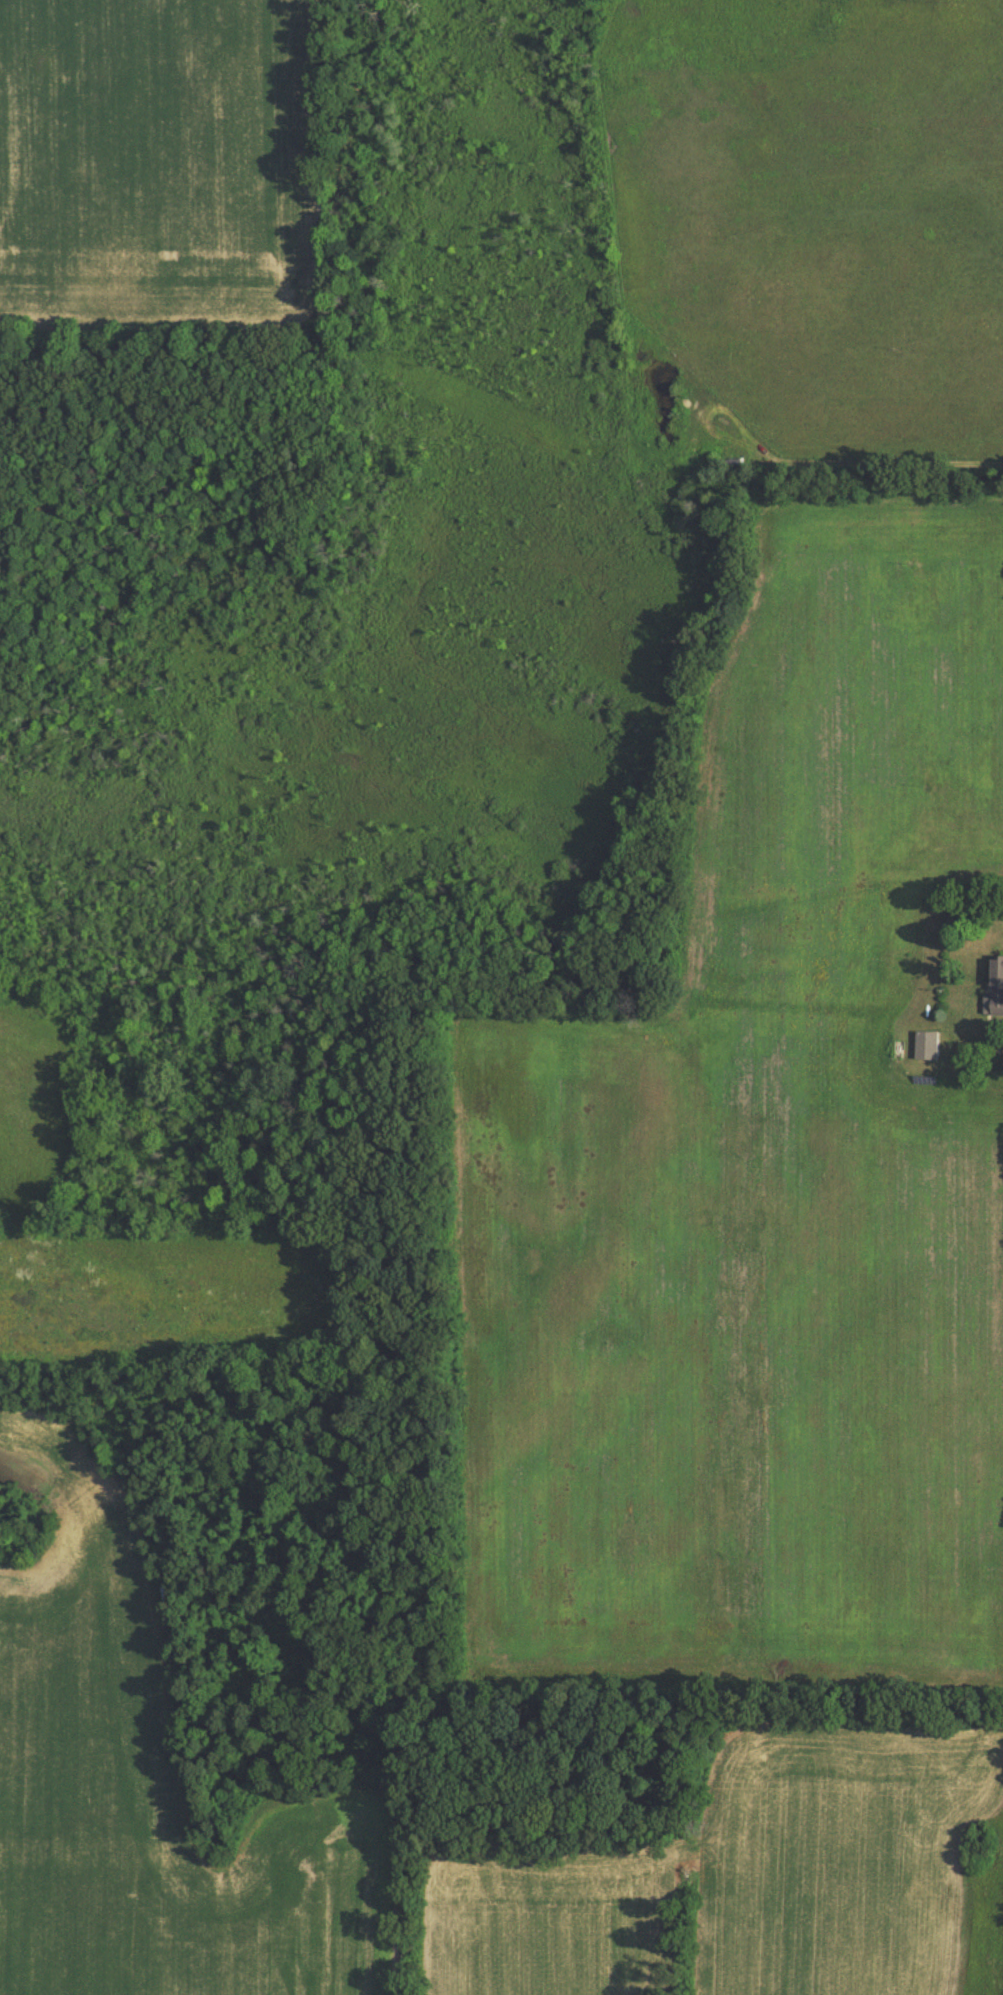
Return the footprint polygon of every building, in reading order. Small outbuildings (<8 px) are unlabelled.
[(1001,966),(1001,959),(992,959),(991,1014),(1002,1014),(1002,966),(1001,966)] [(915,1057),(937,1057),(938,1029),(916,1029),(915,1057)]
